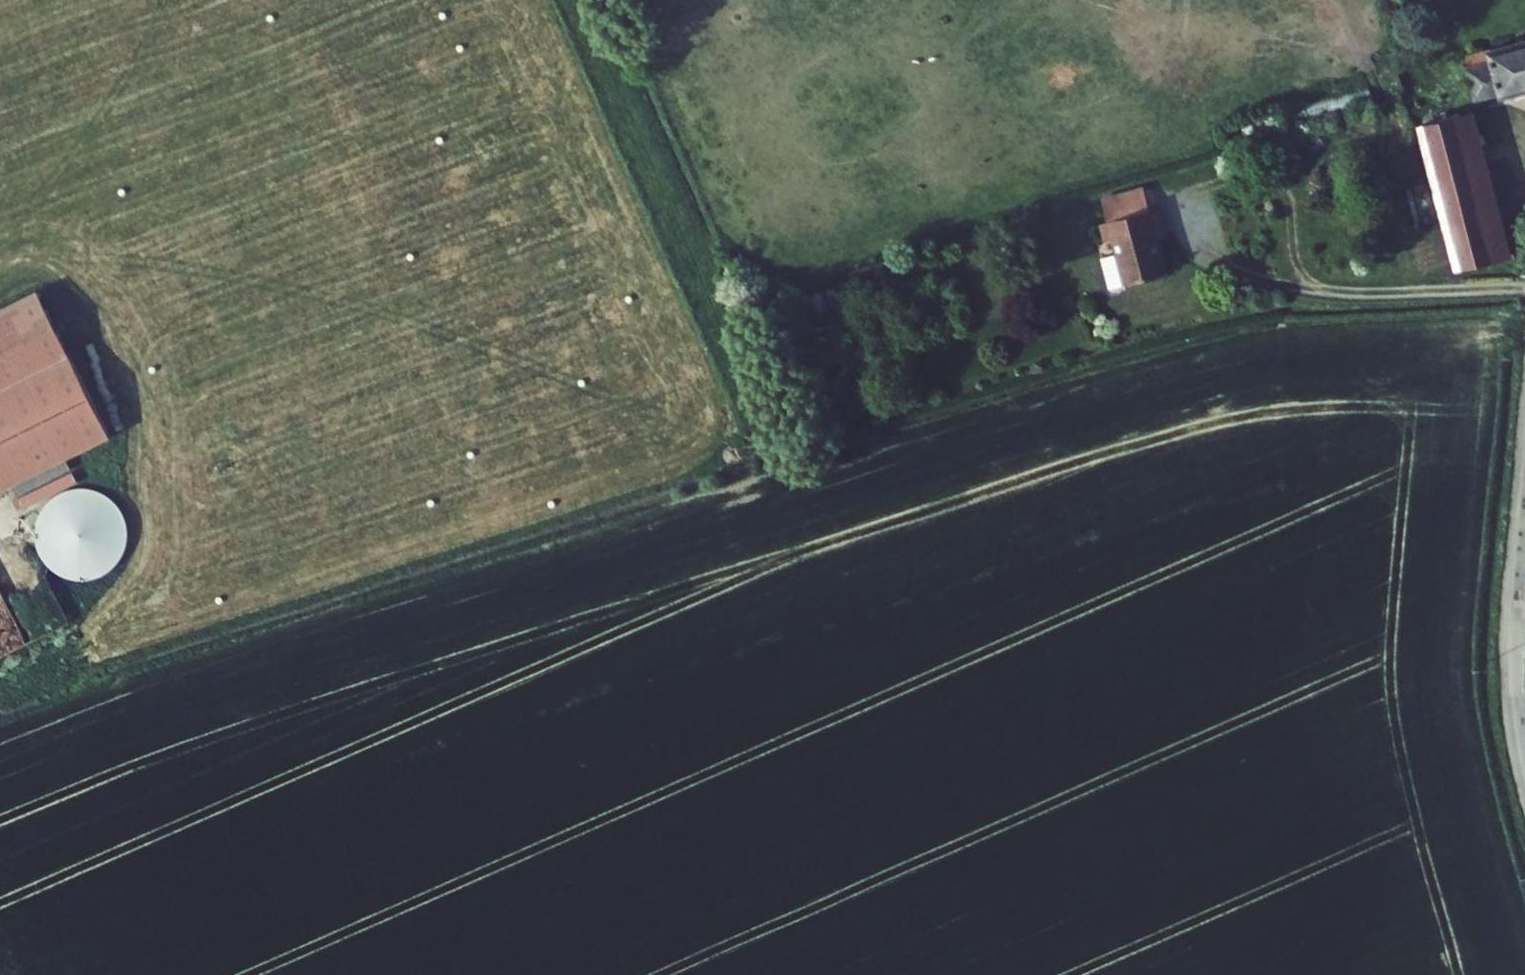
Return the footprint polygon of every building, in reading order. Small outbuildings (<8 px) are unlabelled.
[(1479,54),(1492,104),(1524,96),(1524,43),(1479,54)] [(1483,122),(1442,132),(1478,273),(1518,263),(1483,122)] [(1163,202),(1104,216),(1108,233),(1116,231),(1127,278),(1171,267),(1160,220),(1167,219),(1163,202)] [(115,432),(44,288),(0,310),(0,489),(115,432)] [(32,558),(106,583),(132,506),(58,482),(32,558)]
